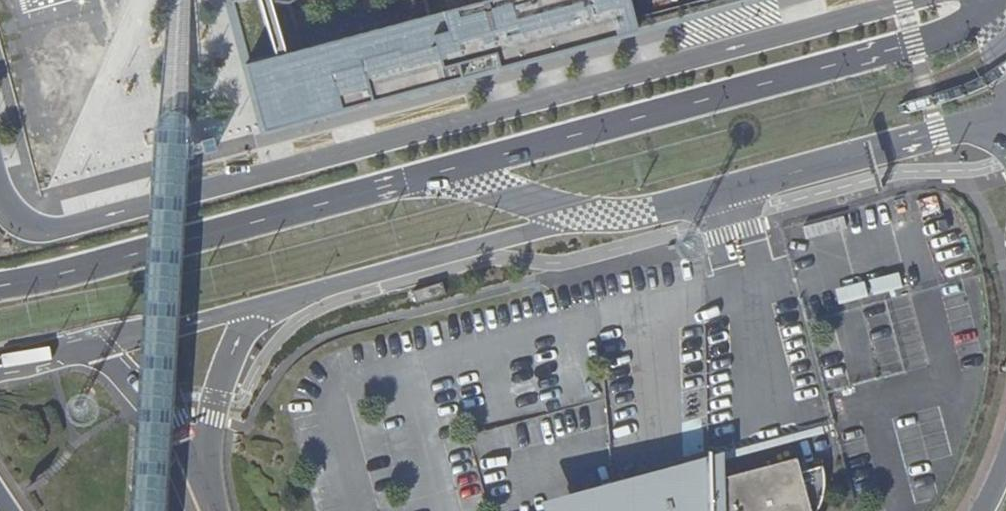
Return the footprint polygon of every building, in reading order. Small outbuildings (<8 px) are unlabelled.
[(642,22),(640,15),(636,0),(492,0),(462,8),(447,12),(288,55),(286,56),(275,59),(258,0),(235,0),(254,65),(271,125),(462,72),(497,63),(642,22)] [(279,2),(285,3),(289,0),(290,0),(258,0),(275,59),(288,55),(273,1),(276,1),(279,2)] [(844,216),(803,227),(806,239),(848,228),(844,216)] [(899,273),(870,281),(874,295),(903,287),(899,273)] [(865,282),(836,290),(840,304),(869,296),(865,282)] [(823,496),(824,478),(822,467),(800,474),(795,460),(716,482),(725,510),(817,510),(823,496)] [(667,494),(664,486),(636,495),(633,482),(594,500),(595,504),(571,510),(671,510),(667,494)]
